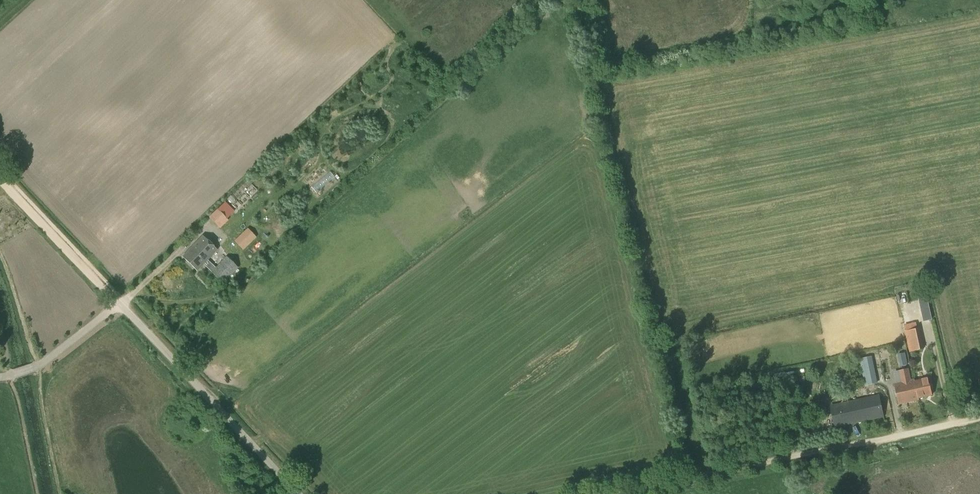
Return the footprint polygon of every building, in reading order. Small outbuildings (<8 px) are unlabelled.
[(235,215),(259,192),(249,182),(226,205),(224,202),(209,217),(220,229),(234,214),(235,215)] [(234,241),(243,250),(256,237),(247,228),(234,241)] [(215,268),(207,260),(217,250),(203,236),(183,257),(197,271),(203,264),(211,271),(210,272),(223,284),(238,269),(226,257),(215,268)] [(909,352),(924,349),(920,328),(904,332),(909,352)] [(878,383),(873,359),(860,362),(865,386),(878,383)] [(915,381),(914,379),(913,379),(895,384),(899,404),(919,400),(918,398),(932,395),(928,378),(915,381)] [(836,426),(883,416),(879,396),(832,406),(836,426)] [(796,424),(828,417),(826,407),(794,414),(796,424)]
